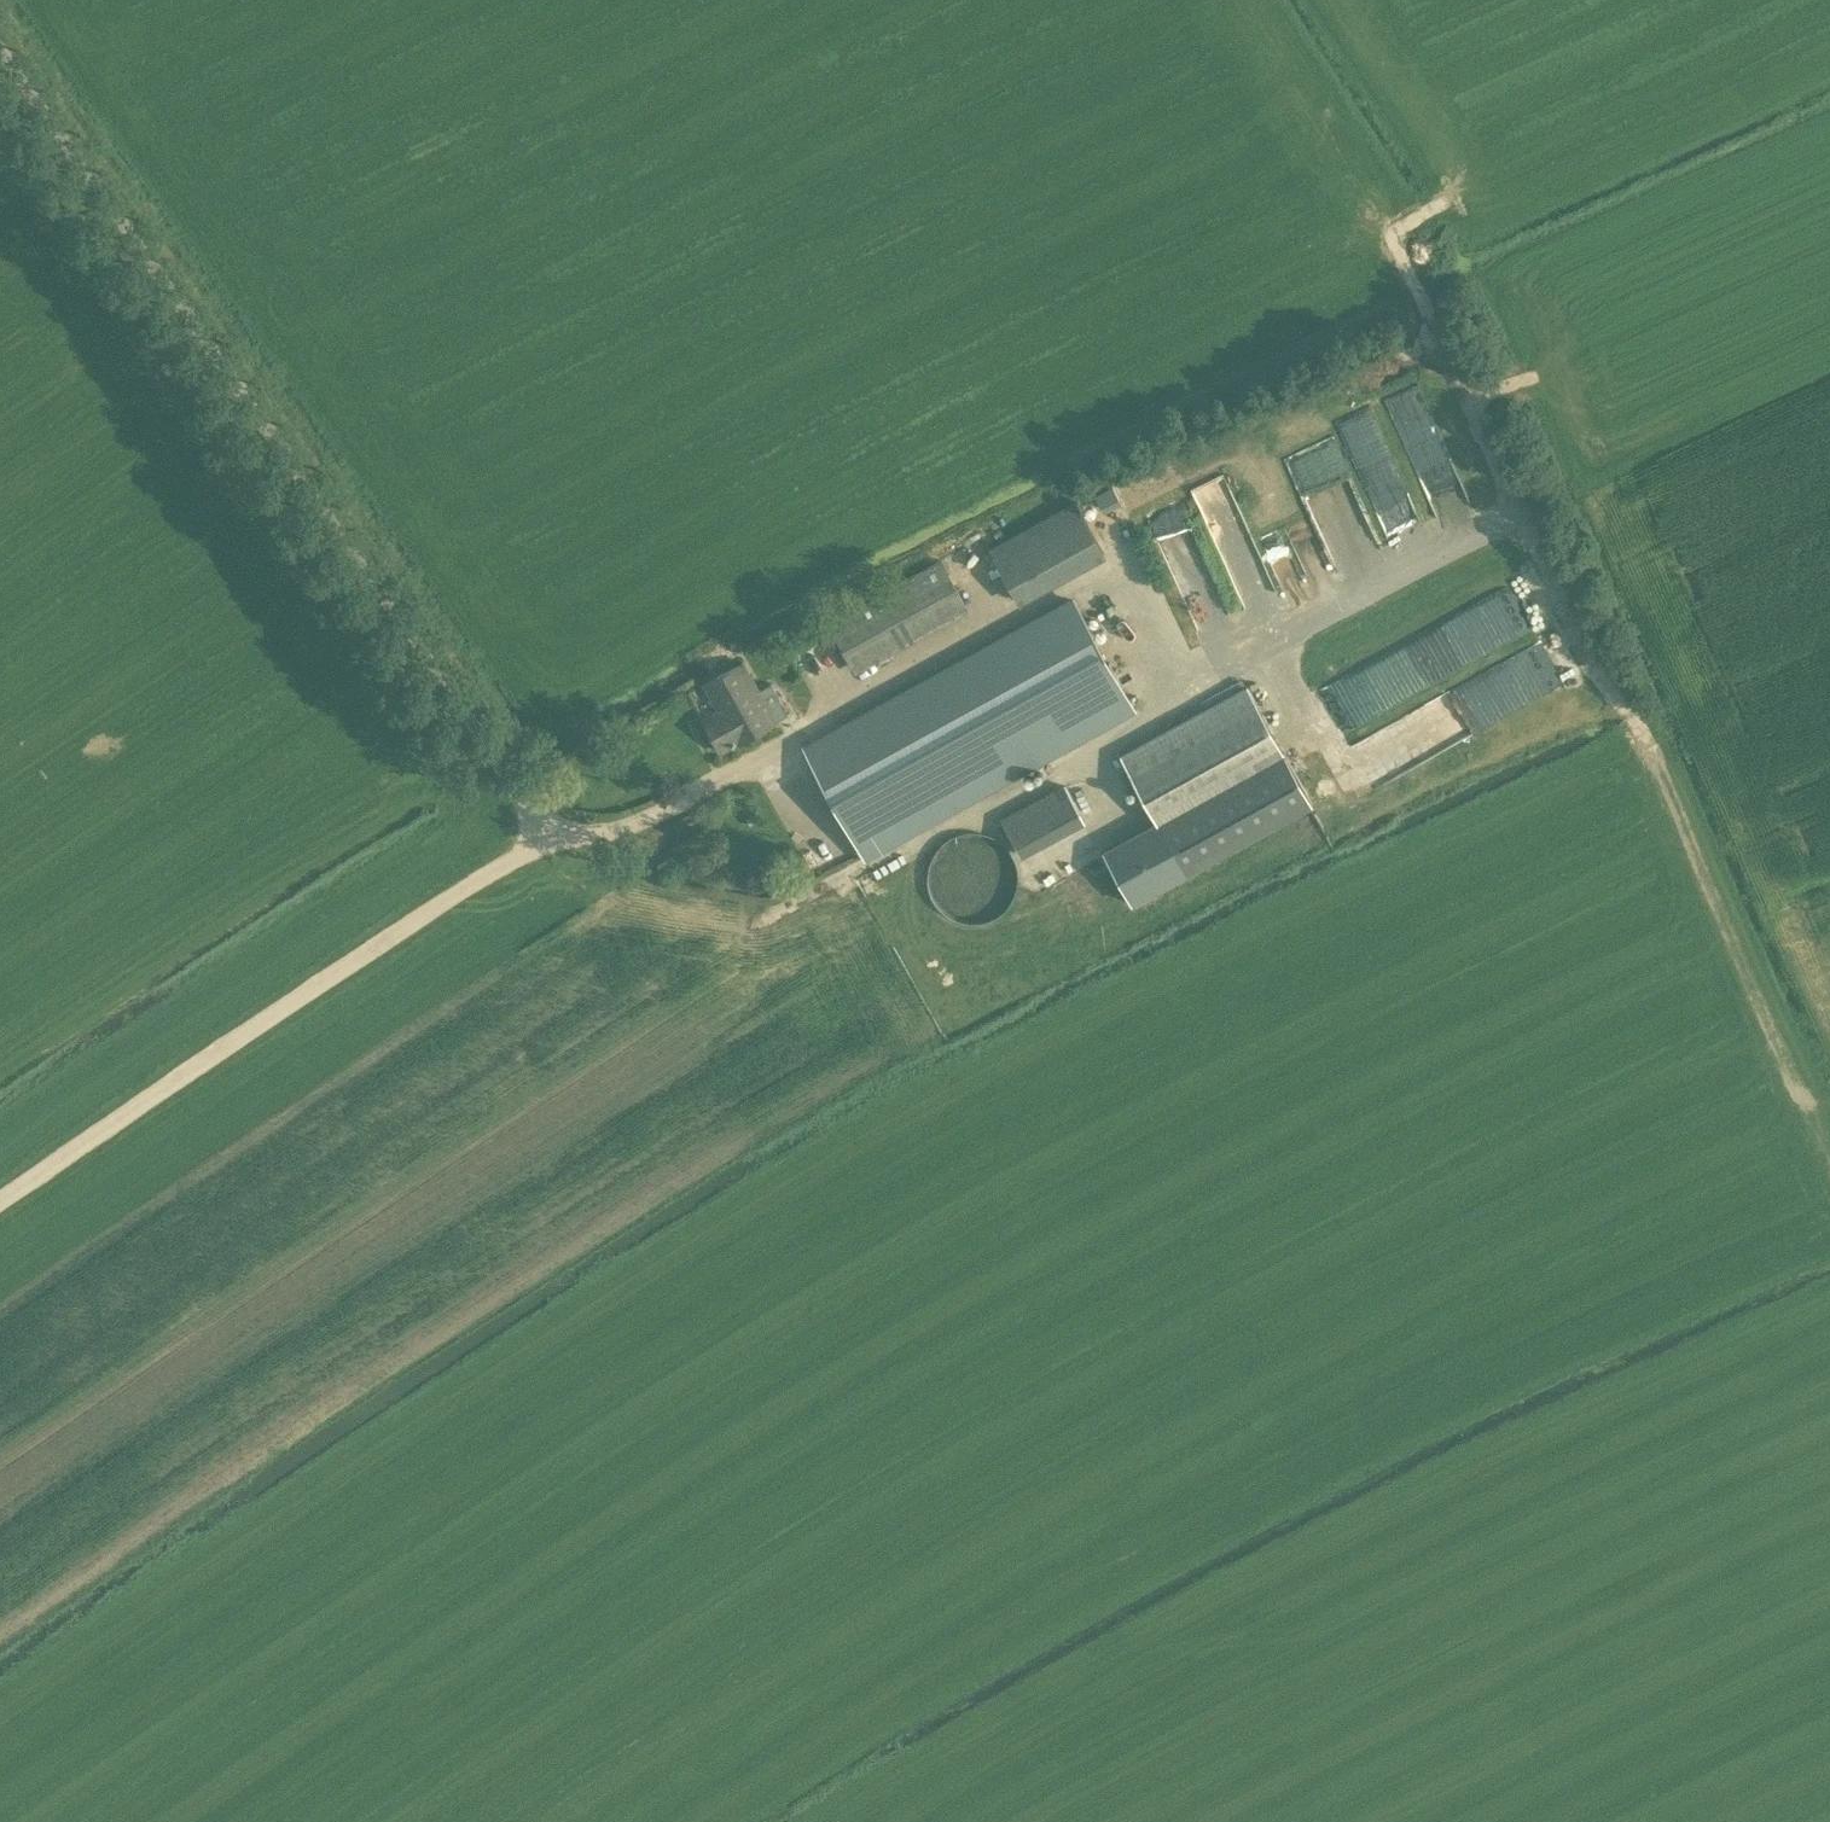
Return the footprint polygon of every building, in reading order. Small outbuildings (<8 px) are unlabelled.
[(1292,454),(1311,512),(1356,497),(1337,439),(1292,454)] [(1205,521),(1201,522),(1237,608),(1276,592),(1227,474),(1192,489),(1205,521)] [(1076,501),(988,548),(1020,603),(1107,555),(1076,501)] [(854,672),(969,608),(941,558),(826,620),(854,672)] [(990,646),(806,746),(866,854),(1049,753),(1134,707),(1075,600),(990,646)] [(759,689),(744,661),(704,683),(719,709),(704,717),(722,750),(776,721),(769,707),(782,700),(771,682),(759,689)] [(1133,904),(1313,805),(1247,686),(1120,755),(1156,821),(1103,850),(1133,904)] [(1001,820),(1020,854),(1084,819),(1065,785),(1001,820)] [(1007,878),(1008,869),(1007,859),(1005,852),(1001,845),(995,838),(988,832),(981,829),(976,827),(966,825),(959,826),(948,828),(941,832),(933,838),(928,845),(924,852),(922,859),(920,868),(921,876),(923,884),(927,892),(932,899),(938,904),(946,909),(952,912),(963,913),(970,913),(980,910),(988,907),(995,900),(1001,894),(1005,886),(1007,878)]
